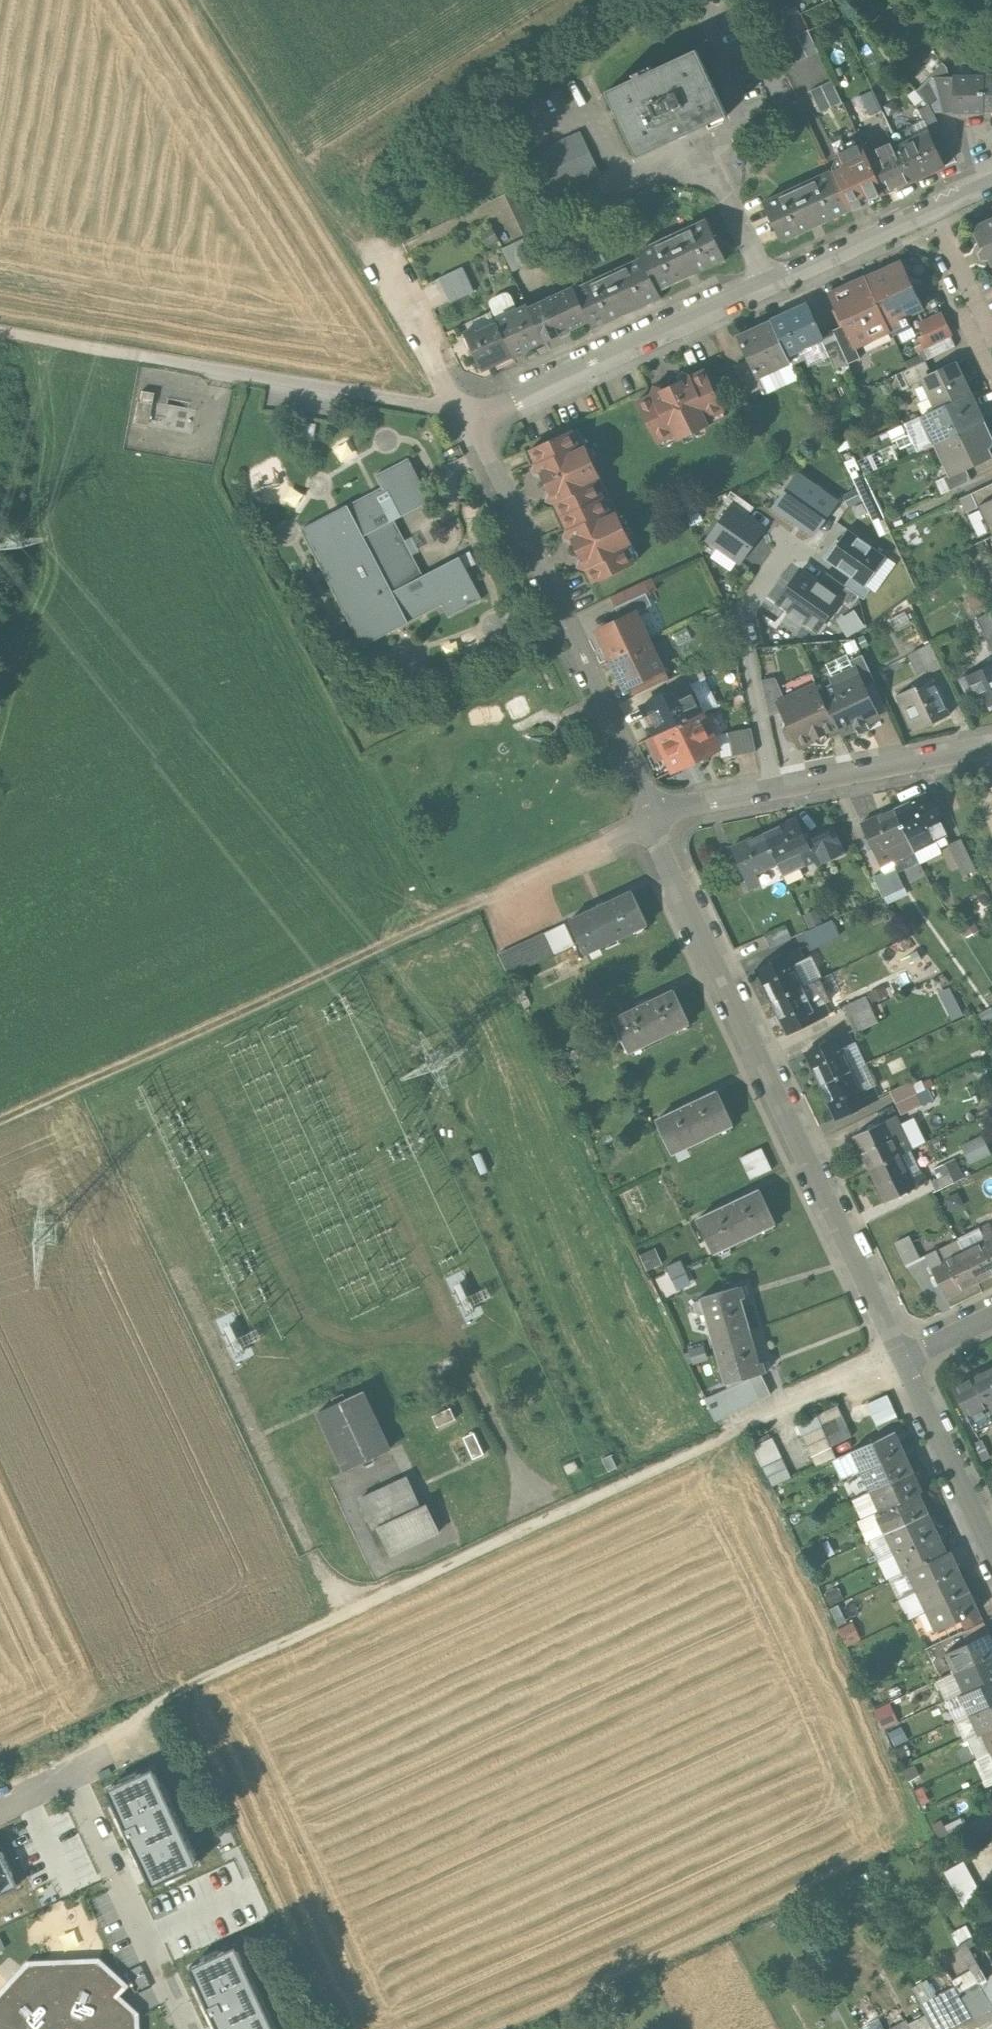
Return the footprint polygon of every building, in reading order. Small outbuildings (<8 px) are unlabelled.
[(800,14),(808,31),(808,32),(839,18),(831,0),(830,0),(800,14)] [(808,31),(787,40),(797,62),(818,52),(808,32),(808,31)] [(783,42),(772,48),(782,69),(794,64),(783,42)] [(727,116),(696,50),(607,92),(638,158),(727,116)] [(947,68),(928,51),(924,55),(927,58),(921,65),(935,79),(950,79),(947,68)] [(950,79),(935,79),(944,113),(983,113),(984,78),(950,79)] [(984,78),(983,113),(991,113),(991,78),(984,78)] [(832,82),(810,92),(820,114),(842,104),(832,82)] [(872,89),(842,104),(853,127),(883,113),(872,89)] [(930,107),(917,113),(927,134),(928,134),(929,137),(941,131),(930,107)] [(579,133),(525,157),(544,200),(598,175),(579,133)] [(927,134),(899,147),(914,180),(943,167),(929,137),(928,134),(927,134)] [(897,142),(876,152),(878,156),(868,160),(884,194),(914,180),(899,147),(897,142)] [(861,144),(836,155),(841,168),(831,173),(849,211),(849,212),(869,202),(870,205),(881,200),(880,197),(885,195),(884,194),(868,160),(861,144)] [(831,173),(764,204),(781,242),(849,211),(831,173)] [(526,185),(504,195),(524,239),(536,234),(546,229),(526,185)] [(975,229),(984,249),(982,250),(980,252),(980,254),(980,256),(981,258),(983,260),(985,261),(987,261),(990,260),(991,265),(991,221),(975,229)] [(724,260),(707,222),(640,253),(643,260),(657,290),(724,260)] [(524,239),(501,250),(511,272),(546,256),(536,234),(524,239)] [(643,260),(575,291),(589,321),(593,328),(660,298),(657,290),(643,260)] [(876,303),(912,287),(901,263),(865,279),(876,303)] [(461,269),(438,280),(443,291),(466,280),(461,269)] [(865,279),(830,295),(844,327),(853,346),(854,345),(888,330),(876,303),(865,279)] [(466,280),(443,291),(449,305),(473,294),(466,280)] [(574,287),(528,308),(544,342),(589,321),(575,291),(574,287)] [(912,287),(876,303),(888,330),(889,331),(900,326),(901,328),(908,325),(907,323),(910,315),(922,310),(912,287)] [(510,297),(507,295),(503,295),(503,294),(492,299),(493,299),(490,302),(490,307),(492,311),(491,312),(496,321),(497,325),(512,357),(544,342),(528,308),(527,307),(517,312),(510,297)] [(807,305),(770,322),(786,357),(823,340),(807,305)] [(939,315),(919,325),(924,335),(919,338),(924,349),(950,337),(939,315)] [(770,322),(737,337),(748,360),(756,379),(757,378),(789,363),(786,357),(770,322)] [(497,325),(477,334),(475,329),(465,334),(482,370),(512,357),(497,325)] [(844,327),(832,332),(847,366),(860,360),(854,345),(853,346),(844,327)] [(924,349),(916,353),(921,364),(925,362),(955,348),(950,337),(924,349)] [(748,360),(734,367),(747,395),(761,388),(757,378),(756,379),(748,360)] [(921,364),(902,373),(909,389),(922,383),(921,381),(931,376),(925,362),(921,364)] [(967,395),(953,366),(931,376),(921,381),(922,383),(935,411),(967,395)] [(724,413),(705,371),(690,378),(682,375),(680,383),(661,391),(653,388),(651,396),(637,402),(656,444),(660,442),(662,445),(676,439),(677,441),(708,427),(707,425),(722,418),(720,415),(724,413)] [(935,411),(904,425),(918,454),(936,445),(981,425),(967,395),(935,411)] [(190,401),(168,398),(166,404),(155,403),(151,428),(193,435),(197,410),(189,408),(190,401)] [(153,404),(139,402),(135,423),(150,425),(153,404)] [(981,425),(936,445),(945,465),(950,462),(955,473),(950,476),(951,478),(966,471),(983,463),(978,453),(986,449),(988,447),(989,443),(989,441),(981,425)] [(585,447),(583,448),(576,433),(572,435),(570,432),(529,451),(535,464),(533,473),(541,475),(549,493),(546,502),(555,505),(566,529),(563,537),(572,541),(581,560),(577,567),(586,571),(592,584),(633,564),(631,559),(635,557),(628,543),(630,542),(617,513),(615,514),(607,499),(603,501),(600,494),(604,492),(598,478),(600,477),(585,447)] [(382,488),(301,530),(361,647),(443,605),(449,617),(481,601),(459,559),(423,577),(394,521),(430,502),(408,459),(375,476),(382,488)] [(966,471),(951,478),(950,476),(943,479),(949,492),(971,482),(966,471)] [(836,502),(797,475),(774,507),(813,535),(836,502)] [(971,495),(977,508),(979,507),(991,501),(991,485),(971,495)] [(731,507),(747,518),(754,508),(731,492),(724,501),(731,507)] [(979,507),(991,533),(991,501),(979,507)] [(747,518),(731,507),(708,539),(740,562),(763,530),(747,518)] [(886,557),(847,530),(826,559),(851,577),(865,587),(886,557)] [(818,583),(800,571),(777,603),(816,631),(839,599),(840,598),(818,583)] [(825,573),(818,583),(840,598),(839,599),(847,605),(855,594),(844,586),(825,573)] [(865,587),(851,577),(844,586),(855,594),(863,600),(870,590),(865,587)] [(646,593),(615,608),(620,618),(635,611),(635,613),(651,605),(646,593)] [(620,618),(596,629),(609,658),(648,640),(635,613),(635,611),(620,618)] [(648,640),(609,658),(623,687),(631,683),(661,669),(648,640)] [(931,644),(910,651),(919,678),(940,671),(931,644)] [(876,684),(862,656),(850,661),(855,670),(856,670),(865,689),(876,684)] [(904,663),(888,666),(891,685),(908,682),(904,663)] [(701,664),(667,680),(671,690),(688,682),(689,684),(707,676),(701,664)] [(971,675),(971,676),(962,680),(971,700),(977,697),(983,710),(991,706),(991,665),(971,675)] [(661,669),(631,683),(636,695),(667,680),(661,669)] [(855,670),(832,681),(834,685),(820,692),(837,729),(841,736),(856,729),(859,737),(871,731),(867,723),(879,718),(865,689),(856,670),(855,670)] [(775,678),(762,681),(769,716),(782,710),(779,703),(786,700),(775,678)] [(934,681),(898,698),(915,733),(950,717),(934,681)] [(671,690),(642,704),(647,715),(641,718),(644,726),(650,723),(655,734),(677,723),(702,712),(689,684),(688,682),(671,690)] [(786,700),(779,703),(782,710),(788,723),(784,730),(789,739),(797,742),(799,747),(814,740),(816,744),(824,745),(828,738),(826,734),(837,729),(820,692),(817,685),(786,700)] [(702,712),(677,723),(694,760),(699,757),(701,761),(703,762),(708,759),(708,757),(707,754),(719,748),(702,712)] [(655,734),(654,734),(672,770),(694,760),(677,723),(655,734)] [(751,728),(739,731),(744,754),(756,751),(751,728)] [(739,731),(727,733),(732,756),(744,754),(739,731)] [(925,795),(893,810),(908,840),(929,830),(934,841),(945,835),(925,795)] [(893,810),(861,826),(880,866),(890,861),(885,851),(908,840),(893,810)] [(796,820),(763,834),(777,865),(798,856),(803,866),(814,862),(796,820)] [(763,834),(731,849),(749,890),(760,885),(755,875),(777,865),(763,834)] [(962,841),(947,847),(955,866),(970,859),(962,841)] [(884,873),(873,878),(882,897),(893,892),(884,873)] [(633,892),(570,920),(585,953),(648,925),(633,892)] [(810,927),(823,921),(817,907),(803,914),(810,927)] [(831,921),(805,933),(813,950),(839,938),(831,921)] [(564,924),(542,934),(552,955),(574,945),(564,924)] [(784,926),(764,936),(771,949),(790,940),(784,926)] [(542,934),(498,955),(508,975),(552,955),(542,934)] [(798,950),(756,970),(771,1002),(802,987),(792,966),(803,961),(798,950)] [(802,987),(771,1002),(787,1035),(829,1015),(824,1006),(831,1003),(820,979),(802,987)] [(674,990),(612,1020),(627,1052),(689,1023),(674,990)] [(865,997),(844,1007),(849,1019),(871,1009),(865,997)] [(871,1009),(849,1019),(856,1034),(877,1024),(871,1009)] [(846,1034),(806,1053),(821,1087),(852,1072),(841,1050),(851,1045),(846,1034)] [(852,1072),(821,1087),(837,1120),(878,1100),(872,1089),(862,1094),(852,1072)] [(914,1082),(893,1088),(897,1103),(918,1098),(914,1082)] [(717,1092),(656,1121),(672,1155),(734,1126),(717,1092)] [(896,1119),(855,1139),(870,1171),(901,1157),(891,1135),(902,1130),(896,1119)] [(971,1163),(991,1154),(991,1152),(984,1134),(962,1144),(971,1163)] [(763,1147),(741,1156),(751,1178),(773,1168),(763,1147)] [(901,1157),(870,1171),(886,1204),(927,1184),(922,1173),(911,1178),(901,1157)] [(957,1157),(931,1169),(941,1189),(966,1177),(957,1157)] [(761,1193),(700,1221),(716,1254),(776,1225),(761,1193)] [(962,1253),(977,1283),(991,1275),(991,1232),(989,1226),(978,1232),(983,1243),(962,1253)] [(962,1253),(941,1264),(936,1253),(925,1258),(946,1298),(977,1283),(962,1253)] [(760,1365),(741,1300),(745,1298),(742,1288),(703,1299),(728,1385),(767,1374),(764,1364),(760,1365)] [(970,1378),(991,1419),(991,1418),(991,1367),(970,1378)] [(991,1419),(970,1378),(951,1388),(973,1431),(991,1422),(991,1419)] [(751,1379),(707,1400),(716,1421),(760,1400),(751,1379)] [(337,1476),(382,1453),(353,1395),(308,1417),(337,1476)] [(838,1407),(817,1416),(822,1426),(843,1417),(838,1407)] [(892,1407),(872,1416),(877,1427),(897,1418),(892,1407)] [(817,1416),(797,1425),(802,1436),(822,1426),(817,1416)] [(843,1417),(822,1426),(827,1437),(848,1428),(843,1417)] [(897,1418),(877,1427),(882,1437),(895,1431),(902,1428),(897,1418)] [(822,1426),(802,1436),(807,1447),(827,1437),(822,1426)] [(882,1437),(851,1452),(860,1471),(904,1450),(895,1431),(882,1437)] [(463,1441),(477,1456),(485,1449),(470,1434),(463,1441)] [(772,1437),(751,1447),(756,1457),(777,1447),(772,1437)] [(827,1437),(807,1447),(812,1458),(832,1448),(827,1437)] [(777,1447),(756,1457),(761,1468),(782,1458),(777,1447)] [(832,1448),(812,1458),(817,1468),(837,1459),(832,1448)] [(904,1450),(860,1471),(870,1491),(913,1470),(904,1450)] [(782,1458),(761,1468),(766,1479),(787,1469),(782,1458)] [(787,1469),(766,1479),(771,1490),(792,1480),(787,1469)] [(913,1470),(870,1491),(879,1511),(919,1491),(922,1490),(913,1470)] [(407,1477),(359,1499),(373,1529),(378,1527),(421,1507),(407,1477)] [(879,1511),(877,1512),(886,1531),(929,1511),(919,1491),(879,1511)] [(421,1507),(378,1527),(391,1556),(440,1533),(426,1504),(421,1507)] [(929,1511),(886,1531),(895,1552),(938,1532),(929,1511)] [(938,1532),(895,1552),(905,1572),(907,1571),(947,1552),(938,1532)] [(947,1552),(907,1571),(916,1591),(960,1570),(950,1550),(947,1552)] [(960,1570),(916,1591),(925,1611),(969,1590),(960,1570)] [(969,1590),(925,1611),(935,1631),(959,1620),(978,1611),(969,1590)] [(978,1611),(959,1620),(964,1630),(984,1621),(978,1611)] [(964,1630),(962,1632),(967,1642),(989,1632),(984,1621),(964,1630)] [(944,1652),(953,1673),(991,1655),(991,1639),(989,1632),(967,1642),(944,1652)] [(953,1673),(963,1693),(991,1679),(991,1655),(953,1673)] [(959,1695),(968,1714),(991,1703),(991,1679),(963,1693),(959,1695)] [(875,1709),(883,1728),(900,1721),(891,1702),(875,1709)] [(968,1714),(978,1734),(982,1732),(991,1728),(991,1703),(968,1714)] [(982,1732),(991,1753),(991,1728),(982,1732)] [(106,1789),(151,1887),(198,1865),(153,1768),(106,1789)] [(19,1886),(0,1847),(0,1895),(19,1886)] [(962,1901),(979,1893),(965,1861),(947,1868),(962,1901)] [(217,2028),(275,2028),(236,1946),(189,1968),(217,2028)] [(136,2018),(125,2018),(121,2010),(125,2005),(115,1996),(124,1986),(97,1962),(29,1965),(0,1997),(0,2028),(136,2028),(136,2018)] [(983,1990),(991,2006),(991,1984),(983,1990)] [(963,2001),(972,2018),(991,2007),(991,2006),(983,1990),(963,2001)] [(936,1994),(919,2004),(925,2015),(933,2028),(953,2028),(954,2028),(944,2012),(945,2011),(936,1994)] [(945,2011),(944,2012),(954,2028),(972,2018),(963,2001),(945,2011)] [(888,2028),(933,2028),(925,2015),(909,2023),(906,2019),(888,2028)]
